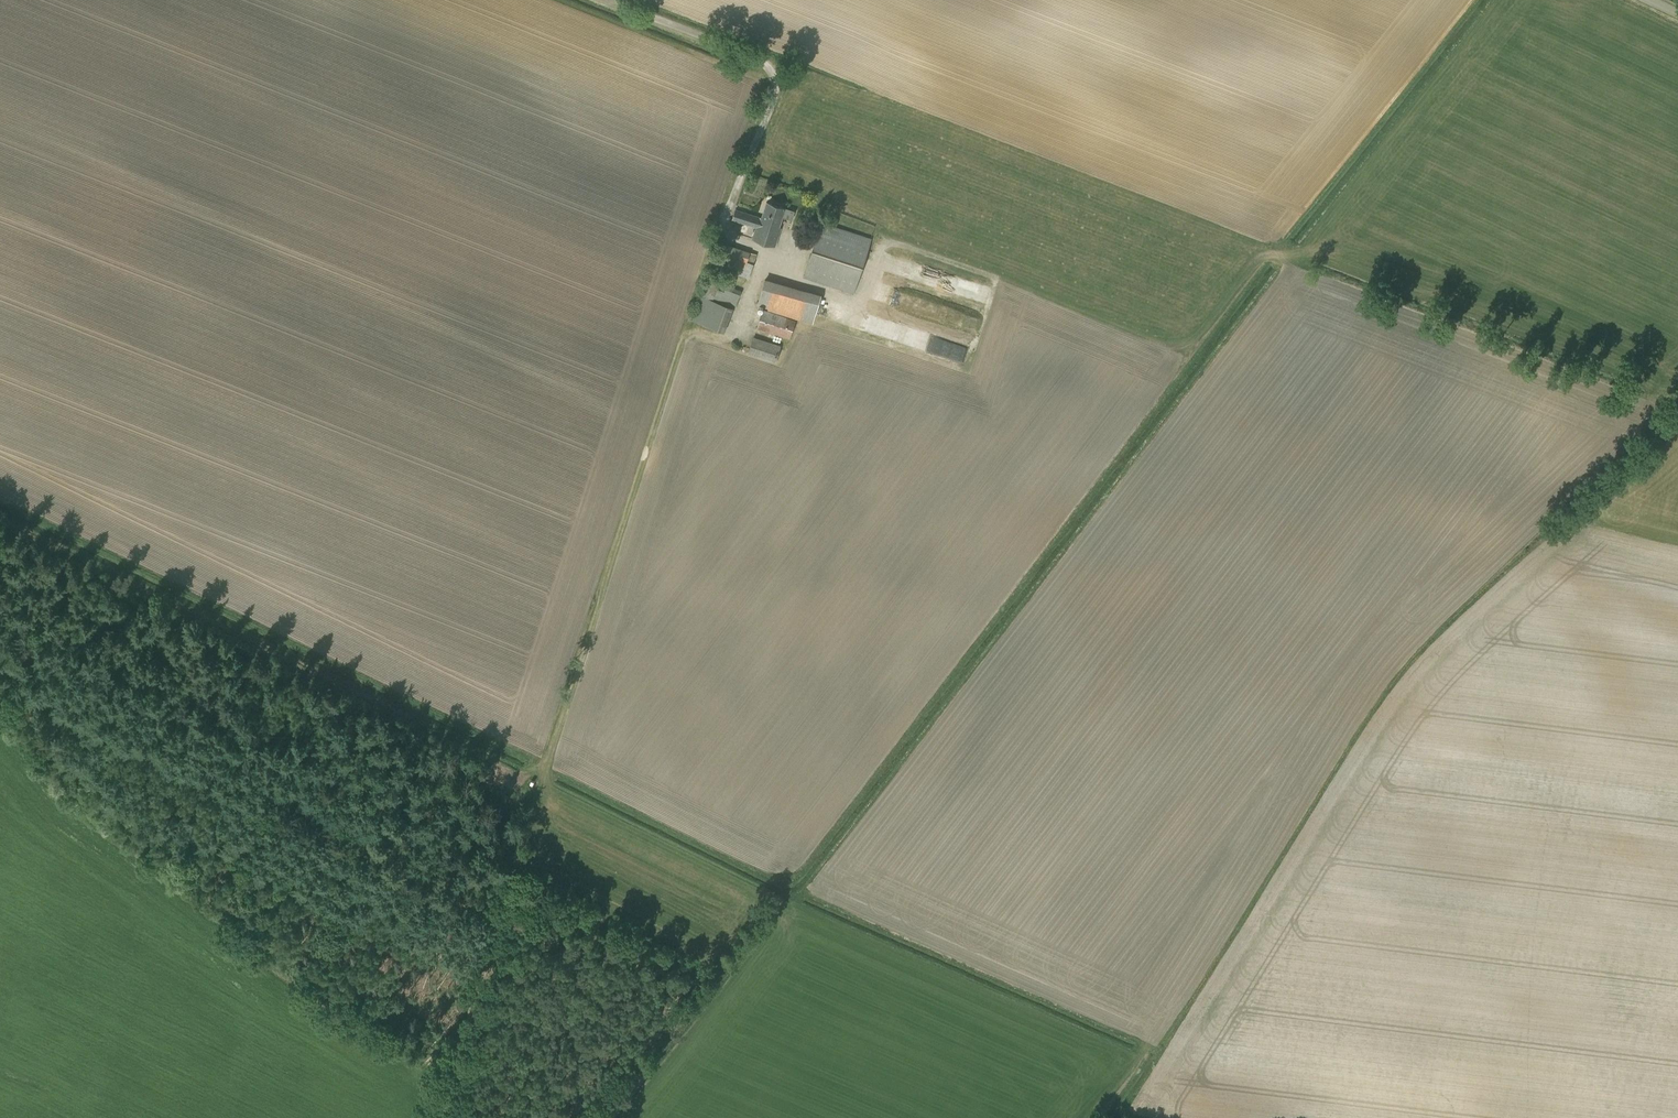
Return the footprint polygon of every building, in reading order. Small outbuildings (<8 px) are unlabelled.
[(760,216),(735,208),(732,219),(757,227),(753,238),(776,246),(781,228),(780,227),(783,217),(792,220),(795,211),(765,201),(760,216)] [(809,225),(819,228),(803,277),(854,293),(872,238),(821,221),(812,218),(809,225)] [(756,254),(722,242),(713,266),(748,278),(756,254)] [(714,288),(721,270),(712,267),(692,320),(724,332),(733,308),(713,301),(714,298),(735,306),(741,292),(726,286),(724,291),(718,288),(717,289),(714,288)] [(757,306),(812,320),(818,295),(809,292),(809,291),(765,278),(757,306)] [(796,320),(763,309),(757,328),(790,338),(796,320)] [(748,354),(776,363),(781,345),(753,336),(748,354)]
